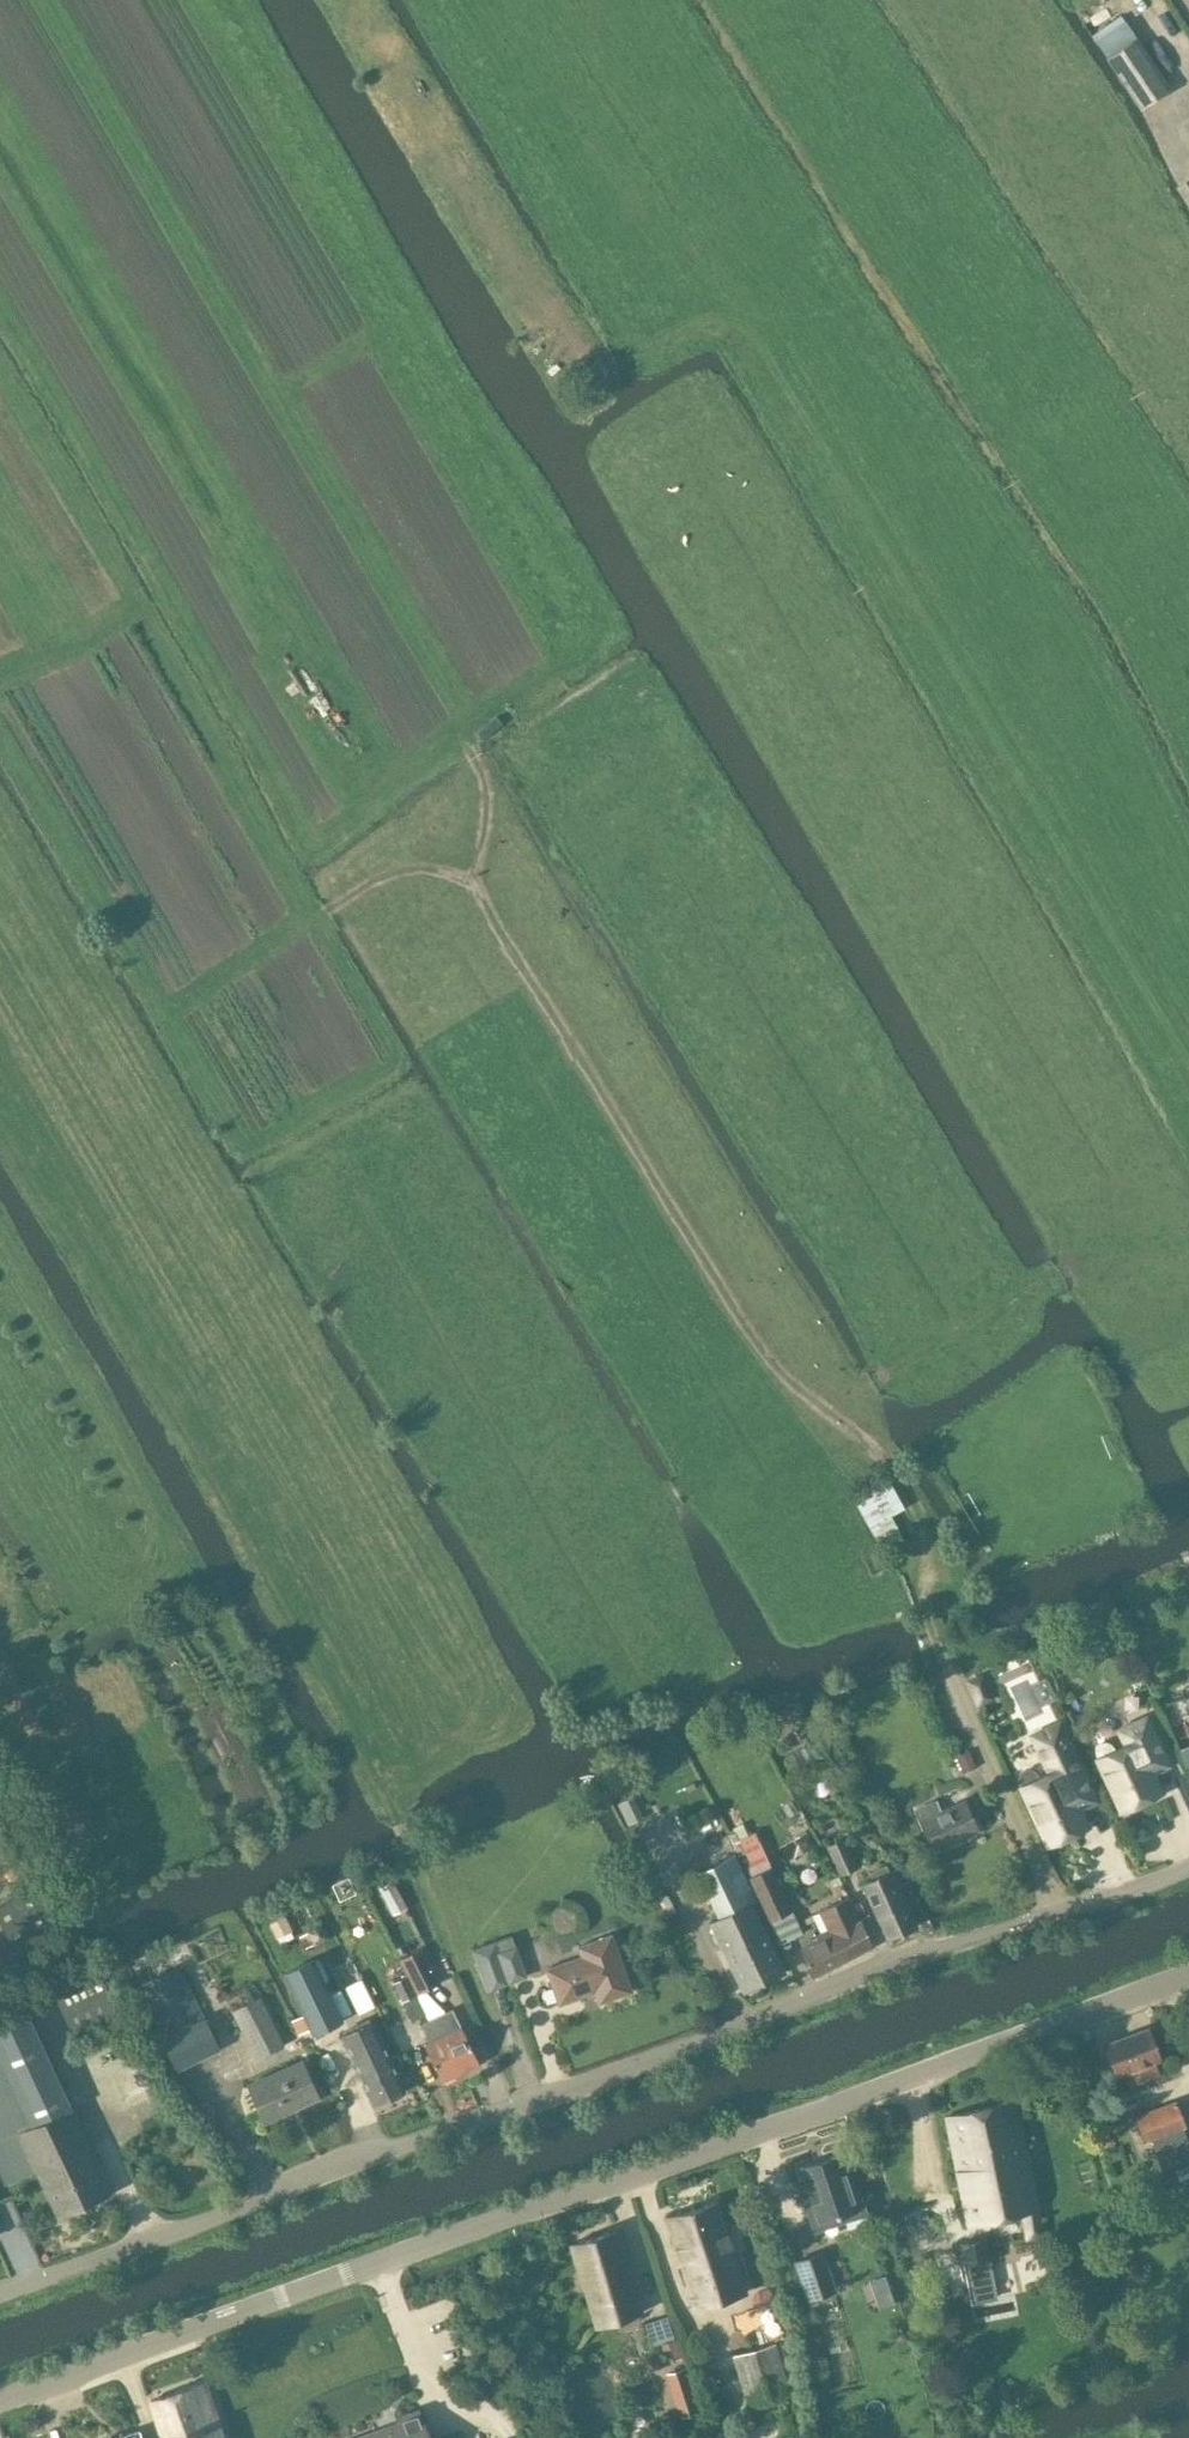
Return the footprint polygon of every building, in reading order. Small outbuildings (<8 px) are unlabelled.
[(1128,20),(1098,39),(1098,40),(1109,56),(1120,49),(1139,36),(1128,20)] [(1141,106),(1171,86),(1139,36),(1120,49),(1109,56),(1141,106)] [(1180,185),(1188,200),(1188,179),(1180,185)] [(905,1508),(886,1475),(851,1494),(882,1550),(902,1540),(890,1517),(905,1508)] [(983,1672),(966,1680),(978,1705),(995,1698),(983,1672)] [(1115,1749),(1114,1746),(1113,1744),(1111,1743),(1110,1742),(1108,1741),(1107,1741),(1105,1740),(1103,1741),(1102,1741),(1100,1742),(1099,1743),(1097,1744),(1096,1745),(1096,1747),(1095,1748),(1095,1750),(1095,1752),(1095,1753),(1096,1755),(1122,1811),(1141,1802),(1144,1804),(1153,1800),(1153,1797),(1162,1793),(1152,1772),(1169,1764),(1146,1716),(1119,1729),(1126,1744),(1115,1749)] [(1039,1777),(1037,1774),(1036,1772),(1035,1771),(1034,1770),(1032,1769),(1030,1769),(1028,1768),(1026,1768),(1025,1769),(1023,1770),(1021,1771),(1020,1772),(1019,1774),(1019,1775),(1018,1776),(1018,1778),(1018,1779),(1019,1781),(1019,1782),(1049,1845),(1056,1842),(1059,1844),(1071,1838),(1072,1834),(1088,1827),(1079,1807),(1096,1800),(1060,1720),(1033,1735),(1050,1771),(1039,1777)] [(969,1752),(955,1758),(962,1774),(976,1768),(969,1752)] [(934,1850),(977,1830),(963,1799),(938,1811),(933,1800),(915,1808),(934,1850)] [(11,1847),(0,1826),(0,1853),(11,1847)] [(755,1830),(740,1837),(742,1841),(749,1856),(748,1877),(751,1876),(771,1867),(755,1830)] [(859,1866),(845,1836),(825,1846),(838,1875),(859,1866)] [(756,1899),(734,1853),(696,1871),(719,1917),(710,1921),(743,1991),(784,1971),(750,1902),(756,1899)] [(751,1876),(770,1919),(791,1910),(771,1867),(751,1876)] [(892,1871),(862,1885),(886,1938),(916,1924),(892,1871)] [(346,1878),(335,1884),(341,1897),(353,1892),(346,1878)] [(380,1888),(394,1914),(408,1906),(394,1880),(380,1888)] [(37,1882),(0,1903),(0,1920),(16,1949),(59,1922),(37,1882)] [(798,1946),(811,1973),(871,1944),(847,1895),(817,1910),(827,1929),(815,1933),(817,1937),(798,1946)] [(611,1935),(579,1946),(582,1956),(546,1969),(559,2003),(595,1991),(598,2001),(630,1990),(611,1935)] [(512,1936),(491,1943),(473,1949),(487,1988),(525,1975),(512,1936)] [(416,1991),(438,1981),(421,1946),(399,1957),(416,1991)] [(376,2007),(352,1955),(330,1965),(323,1968),(348,2021),(376,2007)] [(179,1966),(141,1985),(165,2036),(163,2037),(178,2068),(219,2049),(179,1966)] [(316,1967),(285,1983),(309,2029),(340,2013),(316,1967)] [(393,1982),(402,2001),(416,1994),(407,1976),(393,1982)] [(260,1996),(232,2010),(256,2058),(284,2043),(260,1996)] [(110,2193),(26,2008),(0,2020),(0,2171),(5,2183),(35,2169),(55,2215),(60,2216),(110,2193)] [(434,2018),(460,2070),(478,2061),(461,2026),(455,2029),(446,2012),(434,2018)] [(442,2079),(460,2070),(434,2018),(422,2024),(431,2041),(425,2043),(442,2079)] [(342,2035),(373,2103),(403,2089),(371,2022),(342,2035)] [(1148,2027),(1104,2044),(1116,2074),(1127,2070),(1131,2083),(1157,2073),(1153,2061),(1159,2058),(1148,2027)] [(302,2060),(248,2083),(264,2120),(318,2096),(302,2060)] [(1014,2099),(946,2116),(968,2224),(1016,2211),(1023,2216),(1024,2236),(1040,2233),(1014,2099)] [(1150,2138),(1183,2125),(1184,2125),(1175,2100),(1135,2115),(1144,2140),(1150,2138)] [(1156,2156),(1160,2170),(1188,2159),(1188,2149),(1188,2144),(1156,2156)] [(839,2154),(800,2167),(806,2183),(799,2185),(812,2223),(841,2214),(844,2220),(866,2213),(858,2191),(852,2193),(839,2154)] [(717,2200),(666,2215),(694,2306),(745,2290),(717,2200)] [(617,2229),(572,2243),(598,2325),(643,2311),(617,2229)] [(987,2237),(954,2243),(965,2301),(993,2296),(985,2260),(991,2258),(987,2237)] [(795,2261),(808,2299),(835,2290),(822,2252),(795,2261)] [(890,2289),(885,2275),(875,2279),(880,2293),(890,2289)] [(674,2338),(667,2316),(645,2323),(651,2345),(674,2338)] [(775,2344),(734,2356),(748,2404),(790,2392),(775,2344)] [(682,2414),(700,2408),(688,2366),(669,2372),(682,2414)] [(150,2399),(163,2437),(223,2437),(205,2381),(150,2399)] [(420,2408),(393,2417),(396,2426),(363,2437),(430,2437),(420,2408)] [(139,2429),(113,2437),(142,2437),(139,2429)]
